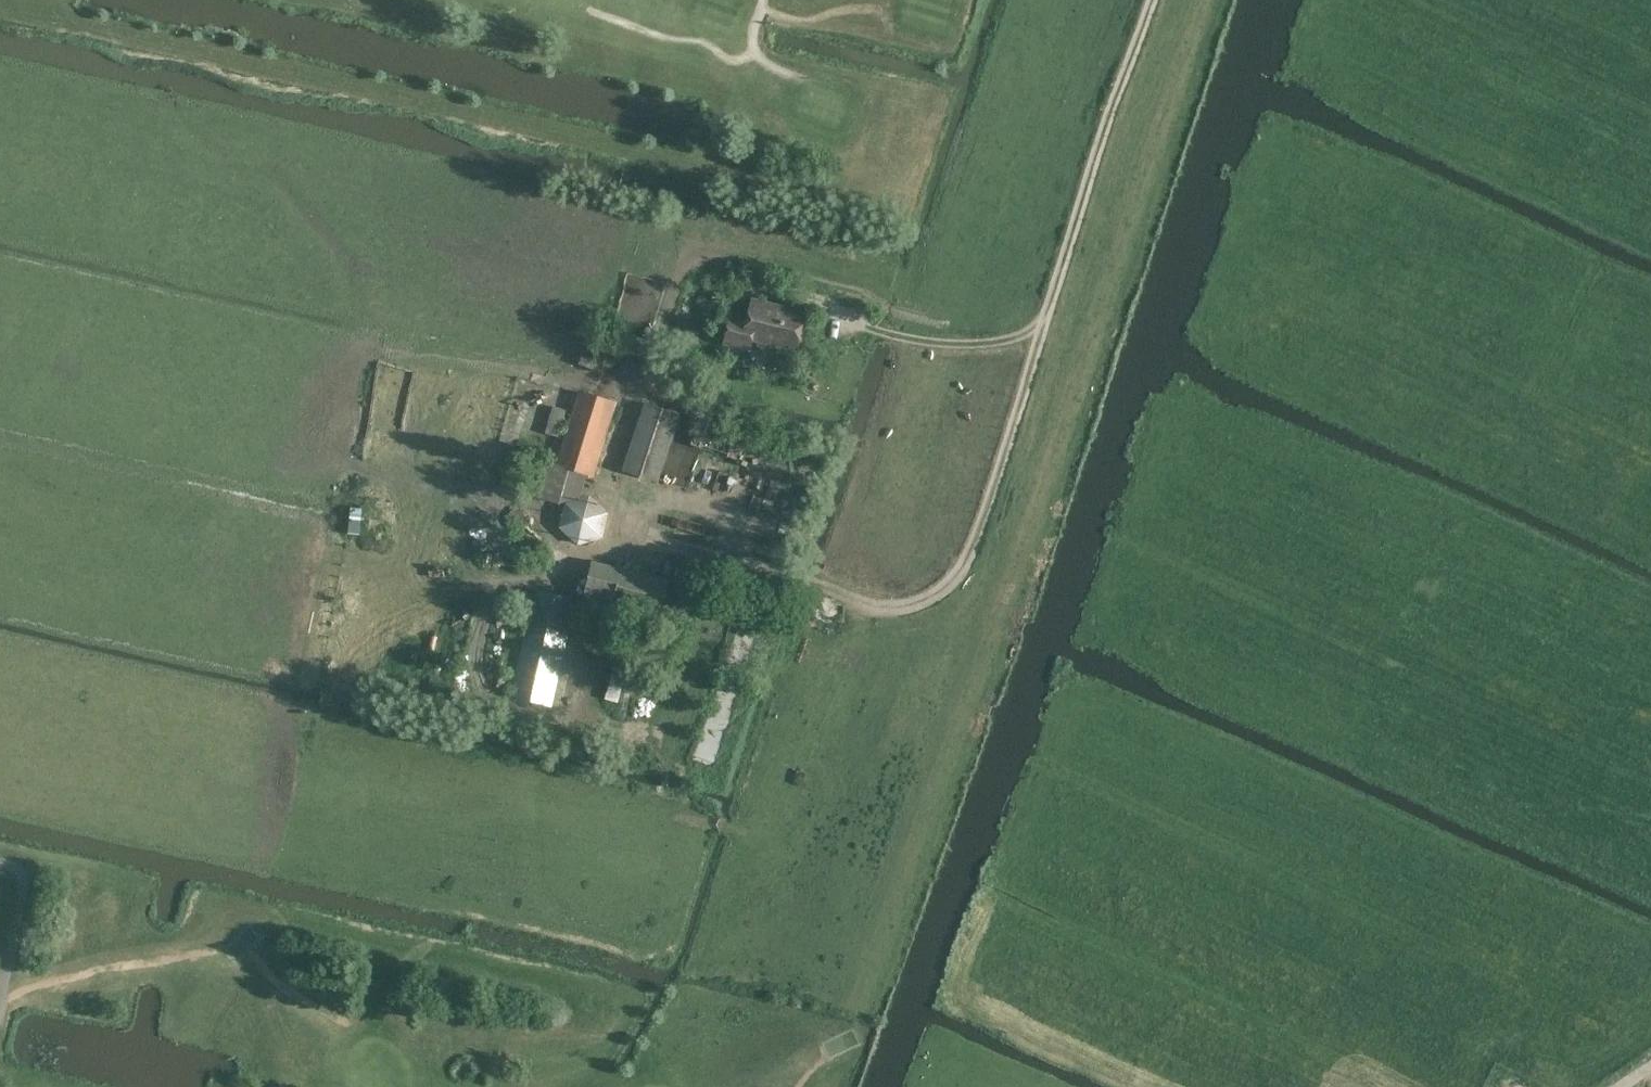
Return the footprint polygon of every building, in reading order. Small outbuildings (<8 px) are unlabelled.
[(804,314),(785,310),(785,311),(776,308),(777,306),(754,300),(749,321),(732,317),(725,343),(749,349),(751,339),(796,349),(804,314)] [(594,476),(616,403),(580,392),(557,465),(548,463),(538,497),(560,504),(580,498),(588,474),(594,476)] [(679,414),(646,403),(625,470),(658,480),(679,414)] [(661,614),(669,579),(592,560),(581,606),(610,613),(613,603),(638,609),(635,620),(644,622),(647,611),(661,614)] [(551,705),(575,598),(537,589),(512,695),(551,705)] [(740,627),(736,643),(754,648),(758,631),(740,627)]
